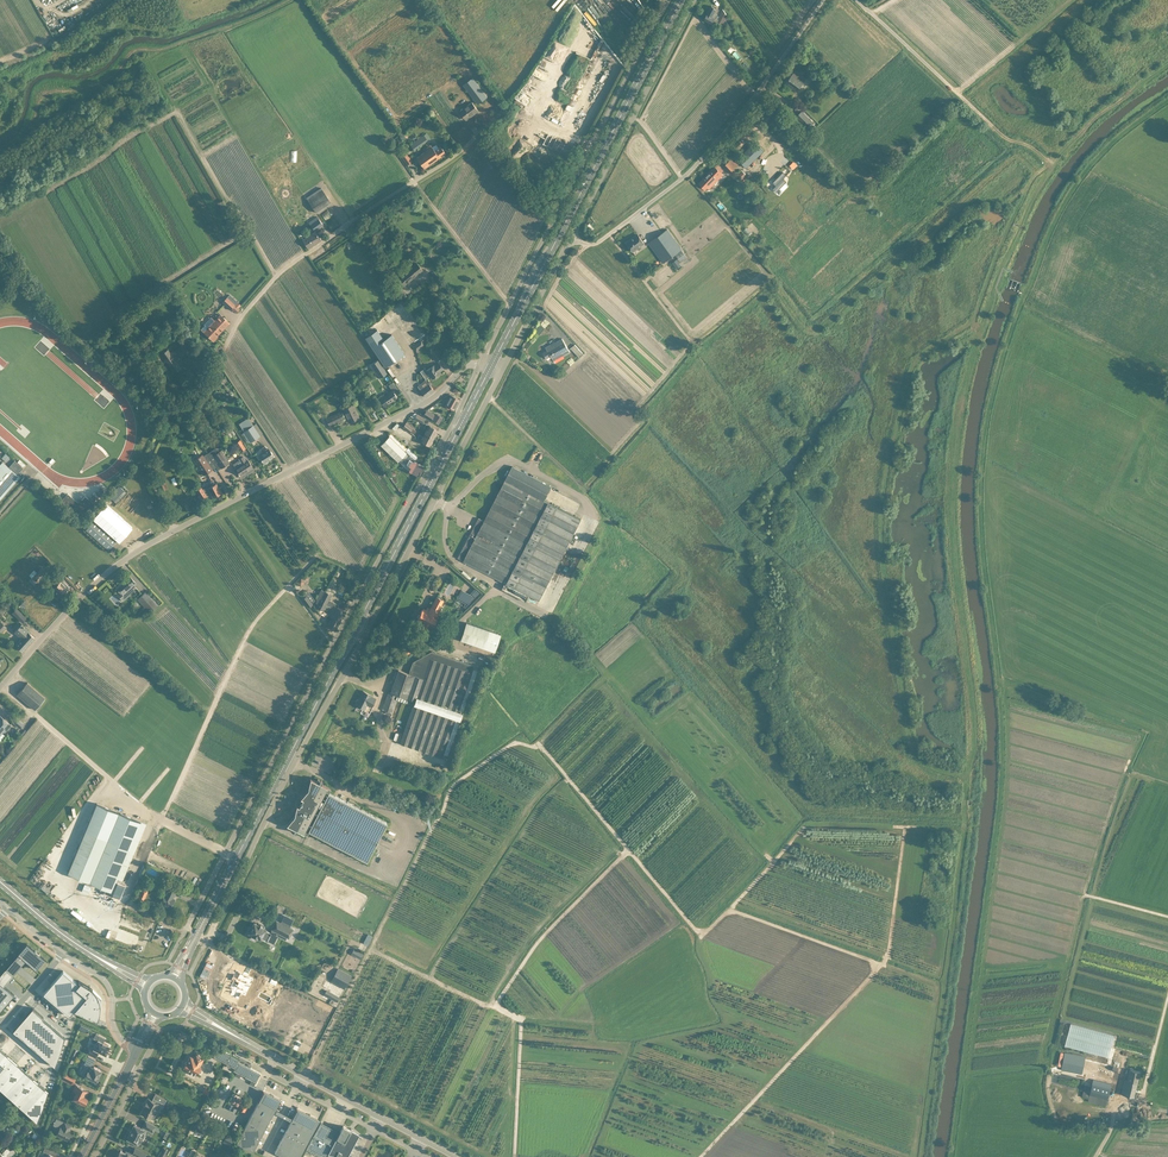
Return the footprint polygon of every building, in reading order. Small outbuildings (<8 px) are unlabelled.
[(722,25),(725,20),(732,30),(735,27),(722,10),(717,19),(715,18),(719,10),(712,6),(708,14),(707,13),(704,19),(712,24),(714,20),(722,25)] [(574,51),(580,56),(592,43),(586,37),(574,51)] [(829,64),(826,62),(828,59),(823,55),(815,66),(818,69),(823,62),(828,66),(829,64)] [(800,86),(802,83),(805,79),(803,78),(803,77),(795,71),(792,75),(787,82),(791,86),(795,89),(798,85),(800,86)] [(463,85),(478,104),(487,96),(473,77),(463,85)] [(472,102),(460,111),(467,119),(478,110),(472,102)] [(799,114),(796,117),(808,129),(809,128),(811,130),(815,126),(811,122),(812,121),(811,120),(802,111),(799,114)] [(414,150),(428,140),(424,135),(410,144),(414,150)] [(757,141),(737,160),(744,168),(764,148),(757,141)] [(441,146),(439,147),(436,144),(432,147),(432,146),(430,144),(424,148),(426,151),(416,157),(424,168),(445,153),(441,146)] [(401,156),(404,160),(407,165),(412,161),(409,156),(406,152),(401,156)] [(300,165),(305,161),(301,156),(296,160),(300,165)] [(728,162),(724,166),(728,170),(730,172),(734,168),(739,164),(736,161),(734,162),(731,159),(728,162)] [(708,174),(699,183),(703,187),(705,189),(708,186),(711,183),(713,184),(716,181),(723,174),(721,172),(723,170),(721,169),(717,164),(708,174)] [(742,181),(750,174),(744,168),(736,175),(742,181)] [(787,175),(784,173),(774,183),(777,186),(774,189),(777,192),(787,182),(783,179),(787,175)] [(884,174),(874,184),(877,187),(887,178),(884,174)] [(306,198),(313,207),(316,212),(331,202),(328,198),(321,188),(306,198)] [(732,208),(736,203),(732,200),(728,204),(732,208)] [(315,230),(323,224),(317,216),(309,222),(315,230)] [(759,220),(747,229),(757,242),(762,238),(760,236),(767,231),(759,220)] [(595,222),(590,226),(594,231),(599,228),(595,222)] [(649,243),(652,247),(655,251),(663,262),(682,249),(671,234),(667,229),(664,232),(649,243)] [(302,239),(308,248),(321,240),(315,231),(302,239)] [(644,243),(638,234),(626,243),(632,251),(644,243)] [(406,260),(407,259),(412,255),(407,249),(401,254),(406,260)] [(682,250),(676,255),(678,259),(685,255),(682,250)] [(677,259),(673,262),(677,268),(681,265),(677,259)] [(407,271),(413,278),(422,269),(417,263),(413,266),(410,263),(406,266),(405,267),(403,268),(405,272),(407,271)] [(404,285),(407,283),(413,278),(407,271),(405,272),(406,272),(403,274),(401,272),(395,277),(397,280),(398,281),(399,280),(400,281),(404,285)] [(396,291),(402,299),(407,294),(401,286),(396,291)] [(235,304),(227,297),(223,302),(231,309),(235,304)] [(204,332),(209,336),(213,340),(224,328),(223,327),(228,322),(224,318),(220,314),(212,323),(209,321),(201,329),(204,332)] [(377,329),(365,337),(385,367),(405,354),(391,334),(384,339),(377,329)] [(141,330),(133,336),(137,341),(145,335),(141,330)] [(192,353),(188,348),(181,338),(175,342),(179,348),(171,354),(168,350),(162,354),(171,367),(174,372),(180,368),(174,359),(180,356),(181,355),(183,353),(186,357),(192,353)] [(546,358),(551,355),(552,358),(554,360),(570,351),(569,349),(567,346),(564,341),(562,338),(550,344),(546,347),(547,350),(543,352),(546,358)] [(571,348),(579,357),(584,353),(575,344),(571,348)] [(436,349),(432,352),(437,361),(442,358),(436,349)] [(371,364),(370,365),(375,371),(376,370),(381,377),(387,373),(378,359),(371,364)] [(443,368),(440,363),(439,362),(435,365),(434,364),(427,370),(425,367),(420,371),(426,379),(430,375),(432,378),(440,373),(439,371),(443,368)] [(230,378),(224,383),(228,386),(233,382),(230,378)] [(426,397),(434,390),(425,380),(417,386),(426,397)] [(378,398),(381,401),(384,406),(398,397),(393,390),(385,395),(384,394),(378,398)] [(451,408),(454,409),(459,399),(451,395),(445,405),(450,407),(450,408),(451,408)] [(359,417),(356,412),(353,404),(344,409),(347,417),(350,422),(359,417)] [(434,414),(427,409),(423,415),(430,420),(434,414)] [(345,419),(342,413),(341,411),(326,418),(327,421),(330,426),(345,419)] [(424,418),(417,414),(415,418),(422,422),(424,418)] [(436,414),(432,420),(439,424),(443,418),(436,414)] [(251,442),(260,435),(263,433),(256,423),(253,425),(248,417),(239,423),(251,442)] [(410,431),(412,428),(406,423),(403,427),(410,432),(410,431)] [(438,430),(433,427),(429,425),(427,424),(424,428),(427,429),(425,432),(426,434),(434,437),(438,430)] [(22,432),(30,435),(32,430),(24,427),(22,432)] [(430,445),(434,437),(426,434),(425,432),(423,436),(419,434),(417,438),(421,440),(430,445)] [(391,433),(388,435),(389,436),(400,446),(402,444),(391,433)] [(381,444),(398,461),(406,452),(400,446),(389,436),(381,444)] [(415,459),(423,464),(426,459),(423,457),(425,454),(427,451),(428,448),(414,440),(413,442),(412,442),(411,443),(412,444),(411,446),(420,451),(415,459)] [(404,448),(414,458),(416,455),(407,445),(404,448)] [(258,454),(259,455),(261,458),(264,463),(268,460),(268,459),(273,455),(268,448),(265,446),(260,449),(262,451),(258,454)] [(213,455),(221,467),(229,462),(221,450),(220,451),(219,449),(217,448),(216,448),(214,449),(208,453),(210,457),(213,455)] [(7,462),(10,457),(6,453),(2,458),(7,462)] [(204,475),(216,466),(210,457),(208,453),(203,456),(202,454),(194,459),(204,475)] [(233,464),(235,467),(237,471),(238,473),(239,474),(241,476),(249,471),(250,472),(254,469),(247,459),(246,460),(243,456),(239,459),(240,459),(233,464)] [(424,465),(414,460),(414,461),(409,459),(407,464),(411,466),(409,470),(418,475),(424,465)] [(19,472),(23,468),(15,460),(10,465),(19,472)] [(19,477),(17,475),(12,471),(8,468),(5,464),(2,462),(0,464),(0,499),(19,477)] [(551,486),(513,466),(484,520),(478,517),(458,557),(463,560),(463,561),(539,600),(581,519),(544,499),(551,486)] [(211,492),(213,496),(221,492),(216,483),(209,487),(208,486),(203,489),(201,487),(197,490),(202,498),(207,495),(206,494),(211,492)] [(80,517),(93,502),(96,498),(92,495),(89,499),(85,496),(79,503),(68,493),(61,501),(80,517)] [(94,520),(86,529),(108,549),(117,539),(94,520)] [(42,567),(32,578),(36,581),(46,570),(42,567)] [(60,574),(55,569),(52,572),(57,577),(60,574)] [(121,585),(119,584),(116,587),(118,589),(118,590),(119,591),(119,590),(123,595),(136,583),(130,576),(121,585)] [(301,586),(306,581),(301,576),(296,582),(301,586)] [(51,592),(53,594),(57,598),(68,588),(58,579),(55,582),(57,585),(51,592)] [(461,589),(456,598),(466,603),(469,604),(473,596),(470,594),(461,589)] [(300,595),(302,598),(308,607),(312,604),(312,603),(315,600),(308,590),(304,592),(300,595)] [(150,613),(158,605),(146,591),(137,599),(150,613)] [(325,591),(320,601),(334,609),(335,612),(343,616),(345,611),(341,609),(337,607),(339,604),(329,599),(331,594),(326,591),(325,591)] [(112,599),(119,607),(125,601),(118,593),(112,599)] [(443,600),(442,599),(437,597),(432,606),(431,606),(430,608),(427,607),(426,609),(423,608),(417,619),(423,622),(422,624),(427,627),(428,627),(429,625),(432,627),(438,615),(437,614),(439,610),(438,609),(443,600)] [(328,624),(331,626),(336,628),(343,616),(335,612),(334,609),(320,601),(317,606),(323,609),(322,610),(328,613),(326,617),(331,620),(328,624)] [(22,622),(26,618),(16,608),(12,612),(22,622)] [(460,640),(495,652),(501,634),(466,622),(460,640)] [(15,631),(22,638),(16,645),(23,651),(35,638),(28,631),(29,630),(22,624),(15,631)] [(442,757),(444,754),(448,755),(478,670),(473,668),(474,665),(431,651),(413,661),(410,671),(405,669),(404,671),(398,669),(391,692),(389,691),(382,709),(386,710),(385,713),(391,715),(396,699),(414,705),(401,743),(407,745),(413,747),(442,757)] [(36,709),(45,697),(27,682),(17,695),(36,709)] [(356,702),(357,703),(356,704),(357,705),(357,706),(358,707),(359,708),(360,708),(361,708),(362,707),(364,708),(366,705),(371,707),(373,703),(376,697),(371,694),(363,690),(359,698),(358,698),(357,699),(357,700),(356,700),(356,701),(356,702)] [(4,730),(5,731),(7,728),(11,725),(1,716),(0,717),(0,734),(4,730)] [(12,721),(20,727),(23,723),(16,717),(12,721)] [(320,807),(328,792),(330,788),(321,783),(322,780),(318,778),(316,781),(313,779),(311,778),(309,787),(307,790),(301,797),(303,798),(320,807)] [(320,807),(303,798),(302,801),(301,801),(300,801),(300,802),(299,802),(300,802),(300,803),(299,806),(297,804),(297,805),(295,813),(295,814),(293,817),(287,824),(292,827),(291,830),(296,832),(297,829),(307,834),(309,830),(367,860),(386,822),(328,792),(320,807)] [(135,849),(146,823),(96,803),(86,829),(71,864),(68,873),(90,882),(111,891),(111,892),(118,895),(120,892),(122,893),(125,884),(122,883),(135,849)] [(161,821),(151,833),(153,835),(164,822),(161,821)] [(177,891),(171,888),(168,886),(165,894),(163,897),(160,902),(170,907),(175,899),(173,898),(174,895),(177,891)] [(142,887),(137,898),(144,901),(147,895),(146,895),(149,890),(142,887)] [(250,927),(248,931),(249,931),(249,932),(252,934),(251,937),(257,940),(258,937),(261,938),(267,941),(270,935),(273,936),(275,932),(276,933),(277,934),(277,933),(286,938),(287,936),(289,937),(293,929),(276,920),(272,929),(273,929),(271,932),(265,929),(266,928),(264,927),(264,926),(261,924),(260,925),(254,922),(251,928),(250,927)] [(27,943),(6,968),(13,974),(25,960),(37,969),(45,958),(27,943)] [(235,966),(232,972),(238,975),(241,969),(235,966)] [(0,975),(0,982),(4,985),(8,980),(13,974),(6,968),(1,974),(0,975)] [(63,970),(44,993),(70,1015),(74,1010),(97,1020),(99,1015),(99,1013),(100,1013),(102,997),(93,988),(92,989),(90,987),(89,986),(87,985),(81,981),(79,984),(63,970)] [(345,987),(351,977),(338,970),(332,980),(345,987)] [(227,981),(221,995),(229,999),(230,997),(239,1001),(241,998),(246,1000),(249,992),(240,987),(242,983),(235,980),(233,984),(227,981)] [(0,984),(0,1009),(12,995),(0,984)] [(337,1002),(340,997),(326,989),(324,994),(337,1002)] [(33,1008),(13,1030),(55,1066),(65,1037),(42,1017),(43,1017),(33,1008)] [(89,1048),(87,1052),(96,1057),(98,1053),(99,1051),(106,1054),(106,1053),(107,1054),(109,1050),(108,1049),(110,1046),(106,1044),(106,1043),(103,1042),(105,1038),(96,1033),(94,1038),(98,1040),(94,1048),(93,1050),(89,1048)] [(39,1122),(49,1091),(0,1047),(0,1087),(39,1122)] [(217,1054),(215,1058),(227,1064),(227,1065),(227,1066),(228,1067),(229,1067),(230,1067),(231,1066),(235,1068),(234,1070),(237,1072),(235,1075),(239,1078),(241,1074),(251,1080),(250,1083),(254,1085),(256,1082),(261,1073),(248,1066),(249,1065),(239,1059),(240,1059),(230,1054),(220,1049),(217,1054)] [(187,1071),(192,1074),(193,1074),(194,1072),(196,1073),(197,1071),(200,1072),(201,1069),(199,1068),(200,1064),(199,1064),(203,1057),(196,1053),(195,1057),(191,1055),(188,1060),(187,1060),(184,1066),(188,1068),(187,1071)] [(1065,1053),(1064,1073),(1091,1075),(1092,1059),(1082,1058),(1082,1060),(1079,1060),(1078,1063),(1069,1062),(1069,1053),(1065,1053)] [(93,1064),(96,1059),(88,1055),(84,1063),(86,1064),(81,1074),(85,1076),(86,1075),(91,1077),(96,1080),(101,1070),(96,1067),(94,1066),(93,1067),(91,1066),(92,1063),(93,1064)] [(1134,1097),(1141,1072),(1130,1069),(1127,1080),(1125,1080),(1121,1094),(1134,1097)] [(1099,1070),(1098,1078),(1113,1081),(1114,1072),(1099,1070)] [(65,1071),(61,1079),(72,1085),(76,1077),(65,1071)] [(1094,1079),(1092,1087),(1090,1093),(1108,1097),(1111,1084),(1094,1079)] [(1092,1087),(1075,1083),(1069,1106),(1103,1114),(1108,1097),(1090,1093),(1092,1087)] [(76,1085),(74,1090),(71,1096),(79,1100),(85,1103),(87,1097),(86,1097),(89,1091),(83,1088),(76,1085)] [(269,1096),(270,1094),(264,1091),(237,1142),(253,1150),(280,1100),(274,1096),(273,1099),(269,1096)] [(148,1098),(144,1106),(145,1107),(142,1112),(142,1113),(143,1114),(146,1116),(147,1115),(151,1117),(157,1105),(160,1106),(162,1102),(164,1103),(166,1099),(155,1093),(153,1098),(152,1100),(148,1098)] [(245,1111),(250,1101),(244,1098),(244,1100),(240,1098),(238,1102),(242,1104),(239,1108),(245,1111)] [(309,1118),(304,1116),(306,1113),(297,1109),(275,1151),(286,1156),(299,1156),(319,1120),(310,1115),(309,1118)] [(67,1122),(57,1117),(53,1124),(59,1127),(56,1134),(62,1137),(67,1139),(72,1131),(69,1130),(72,1125),(67,1122)] [(134,1124),(127,1138),(138,1143),(140,1139),(142,1140),(145,1135),(143,1134),(145,1130),(147,1131),(148,1129),(153,1132),(156,1125),(146,1120),(142,1126),(143,1127),(142,1128),(134,1124)] [(189,1132),(194,1122),(188,1120),(183,1130),(189,1132)] [(196,1121),(192,1129),(204,1135),(208,1127),(196,1121)] [(307,1148),(324,1156),(327,1156),(340,1132),(321,1121),(307,1148)] [(340,1132),(327,1156),(346,1156),(358,1135),(353,1130),(351,1128),(350,1129),(343,1125),(340,1132)] [(211,1127),(209,1132),(218,1136),(220,1132),(211,1127)] [(231,1144),(234,1138),(227,1135),(224,1140),(231,1144)] [(46,1145),(45,1148),(43,1151),(48,1153),(47,1156),(56,1156),(52,1155),(55,1149),(46,1145)] [(7,1148),(1,1154),(5,1156),(7,1155),(12,1149),(12,1148),(9,1146),(7,1148)] [(168,1149),(164,1147),(158,1156),(163,1156),(168,1149)] [(117,1156),(138,1156),(139,1156),(144,1156),(146,1153),(136,1148),(133,1153),(129,1151),(127,1153),(121,1150),(119,1153),(118,1153),(116,1156),(117,1156)]
